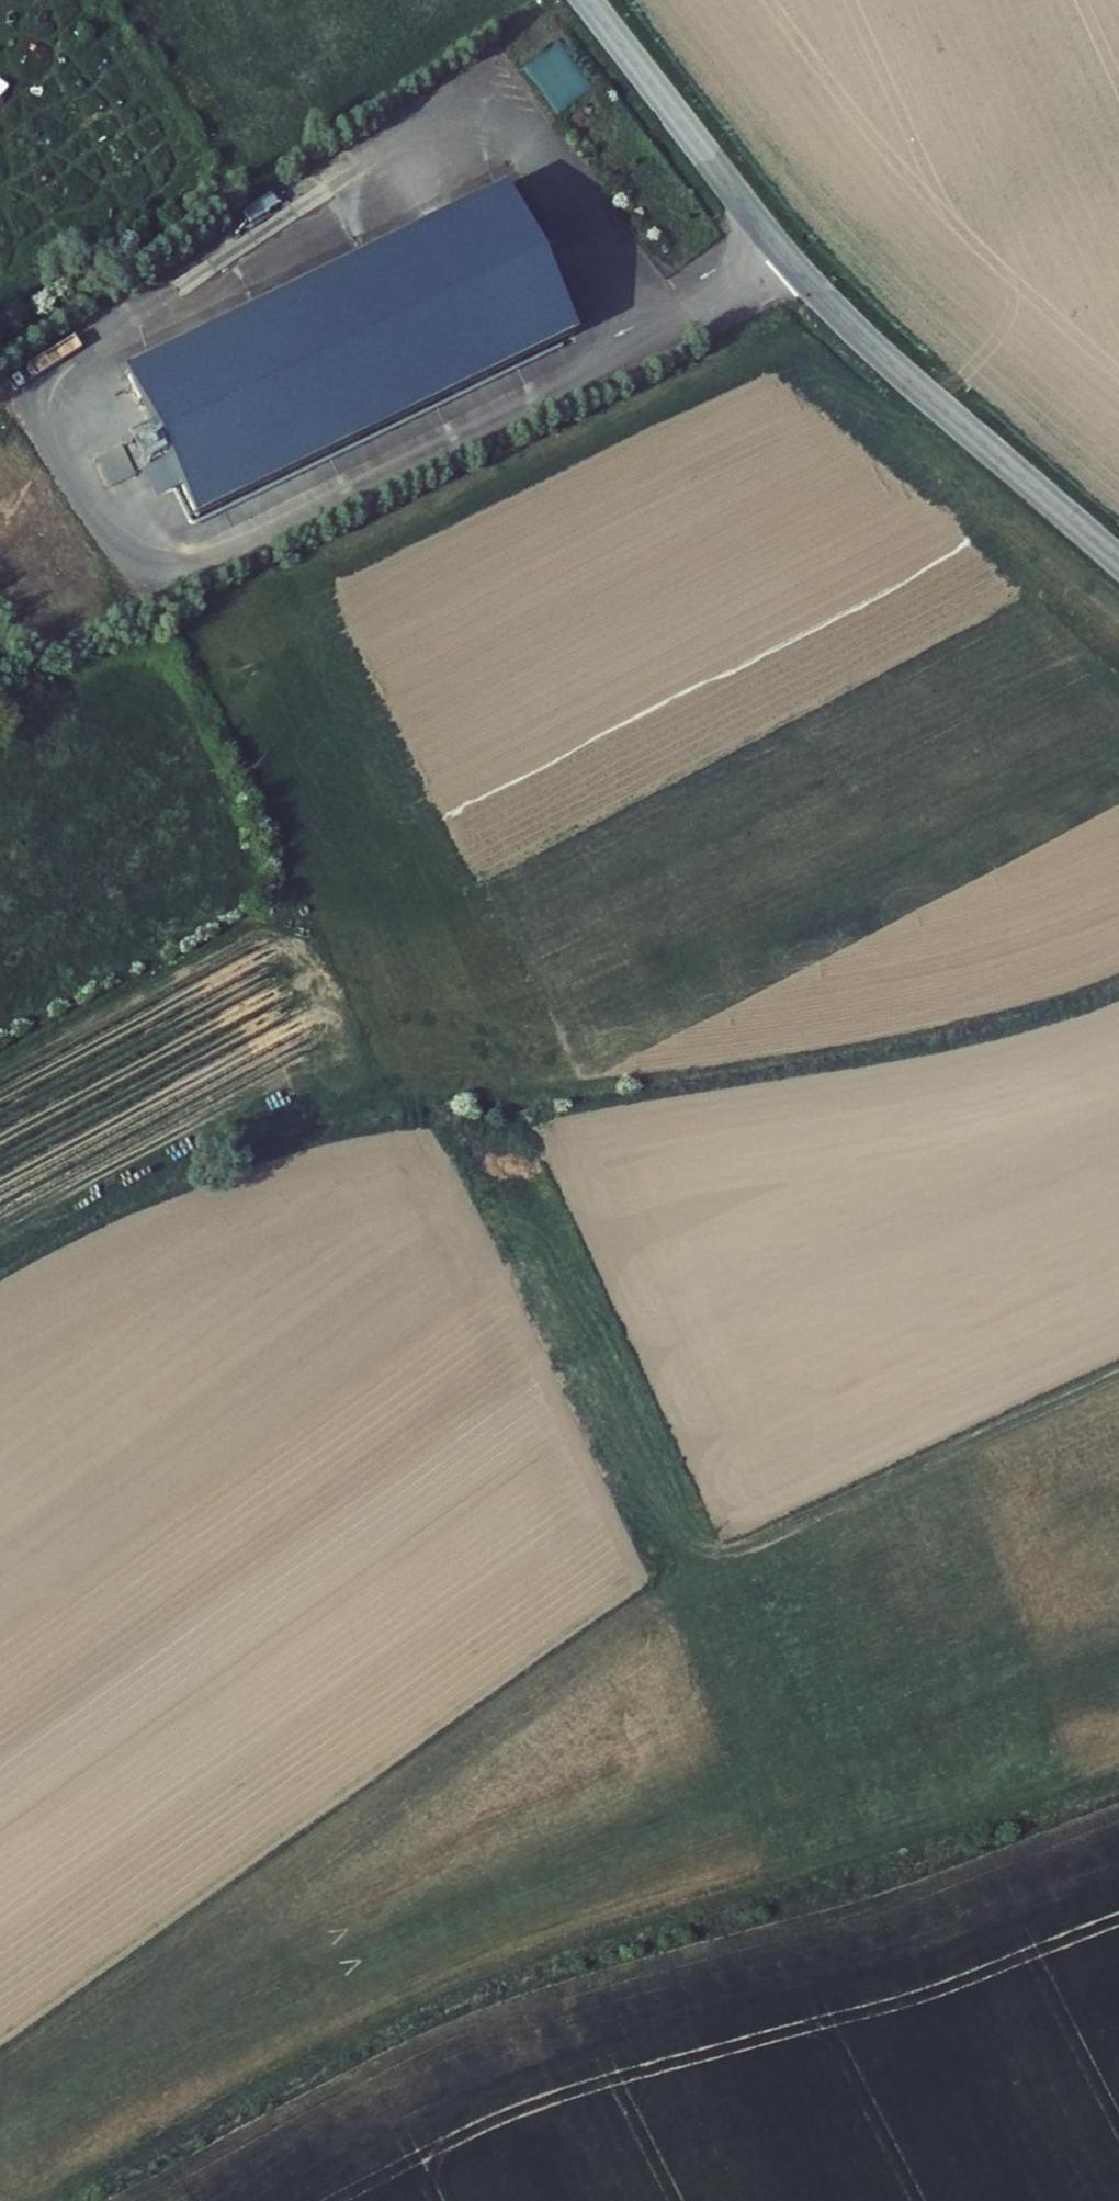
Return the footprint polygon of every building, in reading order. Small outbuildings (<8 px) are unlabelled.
[(505,178),(123,364),(166,451),(182,485),(197,515),(579,329),(505,178)] [(270,194),(243,213),(251,224),(278,205),(270,194)] [(166,451),(141,464),(157,497),(182,485),(166,451)]
